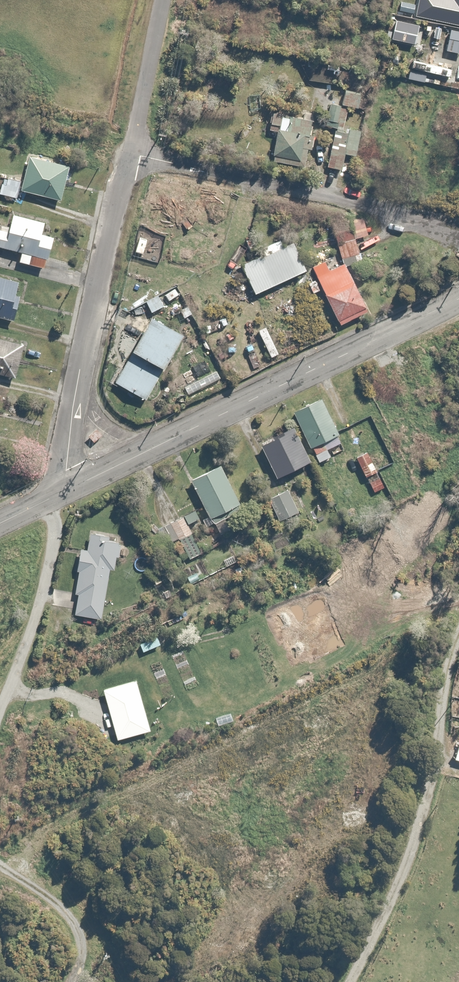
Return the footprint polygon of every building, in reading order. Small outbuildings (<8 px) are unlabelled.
[(448,39),(458,42),(458,31),(451,29),(448,39)] [(363,94),(346,90),(342,105),(360,109),(363,94)] [(348,108),(330,104),(325,128),(336,131),(328,167),(343,171),(344,162),(355,165),(362,131),(344,127),(348,108)] [(315,121),(272,114),(268,136),(278,138),(273,164),(307,169),(310,152),(314,153),(316,138),(312,138),(315,121)] [(70,168),(31,158),(22,192),(61,202),(70,168)] [(22,181),(8,178),(6,185),(2,184),(0,193),(0,196),(17,201),(22,181)] [(347,262),(349,265),(364,258),(356,240),(371,233),(363,216),(355,220),(351,211),(328,222),(347,262)] [(13,215),(11,228),(0,225),(0,250),(22,255),(20,264),(32,267),(34,255),(52,259),(56,239),(45,237),(48,223),(13,215)] [(242,265),(256,296),(309,273),(296,244),(288,247),(283,236),(261,245),(266,255),(242,265)] [(369,313),(349,265),(347,262),(332,268),(329,260),(313,267),(318,280),(311,283),(314,291),(325,287),(341,325),(369,313)] [(16,323),(22,297),(17,296),(21,282),(0,277),(0,319),(16,323)] [(166,309),(159,295),(146,301),(153,315),(166,309)] [(153,319),(115,384),(147,403),(185,337),(153,319)] [(282,319),(257,331),(271,358),(289,349),(280,332),(287,328),(282,319)] [(0,338),(0,376),(20,380),(28,344),(0,338)] [(345,449),(323,402),(320,398),(292,412),(293,413),(319,464),(333,457),(330,452),(334,450),(338,459),(348,454),(345,449)] [(291,432),(261,446),(276,477),(261,484),(267,497),(282,490),(278,482),(314,465),(300,436),(294,438),(291,432)] [(356,457),(366,480),(380,474),(371,451),(356,457)] [(224,464),(191,478),(212,526),(211,526),(215,535),(222,532),(218,522),(244,511),(224,464)] [(388,486),(382,476),(368,484),(373,493),(388,486)] [(289,492),(265,503),(276,525),(300,513),(289,492)] [(201,554),(183,518),(159,530),(178,566),(201,554)] [(74,594),(79,595),(76,615),(103,621),(113,571),(117,572),(122,544),(112,542),(113,538),(92,534),(88,550),(82,549),(74,594)]
